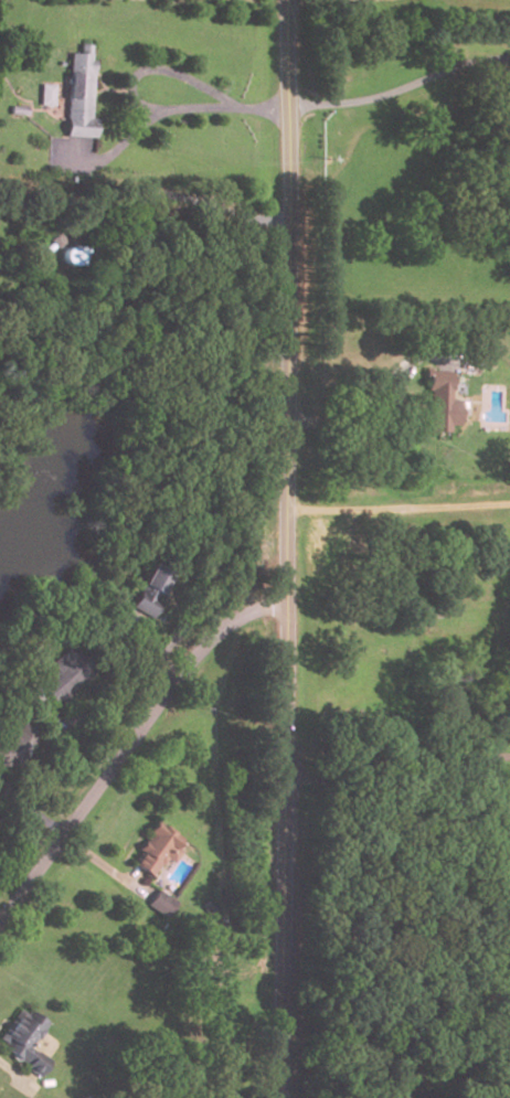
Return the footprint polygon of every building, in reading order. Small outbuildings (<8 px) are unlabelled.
[(76,45),(88,46),(86,63),(91,63),(85,121),(92,122),(89,141),(57,139),(65,53),(75,54),(76,45)] [(36,86),(50,87),(49,108),(35,107),(36,86)] [(8,108),(23,109),(23,117),(7,116),(8,108)] [(450,371),(425,371),(424,431),(448,432),(448,425),(458,425),(458,399),(449,399),(450,371)] [(169,575),(156,598),(161,601),(151,618),(128,605),(150,565),(169,575)] [(94,673),(71,648),(36,680),(59,705),(94,673)] [(153,818),(141,834),(146,836),(135,851),(138,853),(130,864),(146,876),(160,856),(167,862),(176,851),(171,848),(179,838),(153,818)] [(171,904),(153,892),(144,905),(161,918),(171,904)] [(11,1064),(0,1056),(0,1049),(2,1046),(0,1044),(0,1032),(6,1024),(15,1011),(22,1015),(25,1010),(44,1024),(25,1049),(44,1063),(34,1076),(22,1067),(24,1064),(17,1057),(11,1064)]
